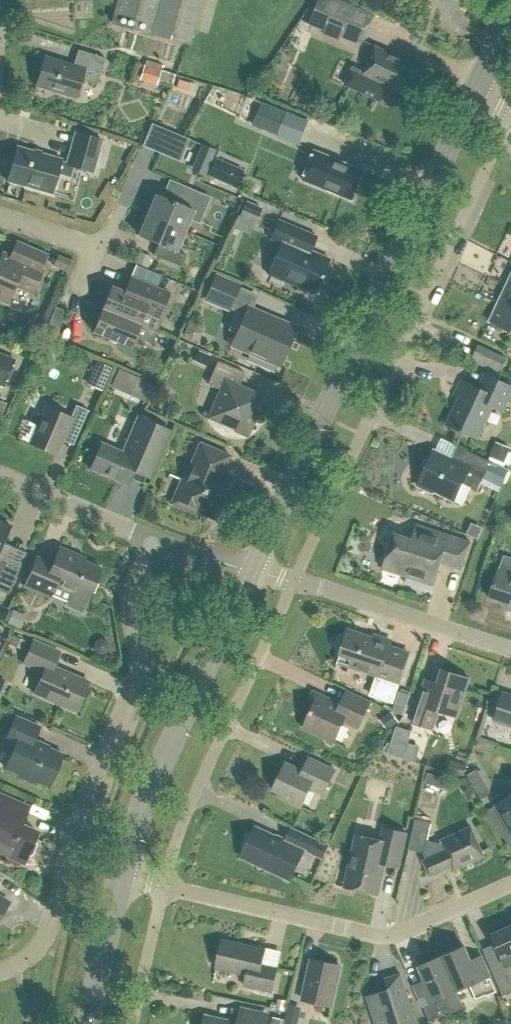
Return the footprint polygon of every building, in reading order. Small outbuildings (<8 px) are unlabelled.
[(214,0),(118,0),(111,24),(190,45),(198,16),(209,19),(214,0)] [(310,22),(361,42),(372,15),(334,0),(319,0),(310,22)] [(353,66),(345,85),(380,100),(386,86),(405,94),(417,65),(374,46),(363,70),(353,66)] [(296,68),(301,50),(290,47),(285,65),(296,68)] [(96,84),(104,57),(77,49),(73,65),(44,56),(36,85),(76,97),(81,80),(96,84)] [(145,66),(141,80),(157,85),(161,71),(145,66)] [(189,84),(178,81),(175,91),(187,94),(189,84)] [(265,104),(256,125),(274,133),(283,112),(265,104)] [(167,131),(160,148),(167,151),(171,153),(178,136),(175,135),(167,131)] [(92,172),(102,140),(75,132),(66,163),(60,161),(61,159),(17,146),(7,181),(51,193),(57,173),(70,176),(73,166),(92,172)] [(353,201),(364,171),(315,152),(303,182),(353,201)] [(147,215),(184,230),(189,219),(199,223),(208,201),(180,189),(175,202),(155,194),(147,215)] [(258,218),(262,208),(246,202),(242,212),(258,218)] [(175,251),(184,230),(147,215),(138,235),(157,243),(153,254),(181,266),(186,255),(175,251)] [(314,294),(329,259),(310,251),(317,237),(278,221),(270,240),(281,245),(268,275),(314,294)] [(46,255),(16,242),(5,267),(0,265),(0,300),(7,303),(15,285),(32,293),(42,270),(40,269),(46,255)] [(139,252),(134,263),(145,268),(150,257),(139,252)] [(67,273),(71,262),(57,256),(53,267),(67,273)] [(468,271),(458,282),(474,297),(484,286),(468,271)] [(230,312),(241,285),(215,275),(204,301),(230,312)] [(102,309),(157,331),(162,318),(159,317),(169,293),(135,279),(129,294),(111,286),(102,309)] [(510,307),(510,284),(508,283),(499,302),(510,307)] [(499,302),(490,321),(510,331),(510,307),(499,302)] [(57,335),(66,312),(55,307),(46,331),(57,335)] [(295,328),(247,307),(243,318),(234,315),(228,329),(236,333),(232,344),(279,364),(295,328)] [(153,343),(157,331),(102,309),(93,331),(140,350),(145,339),(153,343)] [(501,374),(509,358),(480,345),(473,361),(501,374)] [(206,365),(210,356),(198,351),(194,360),(206,365)] [(14,360),(0,354),(0,384),(3,385),(14,360)] [(247,437),(255,418),(253,418),(263,395),(238,385),(244,372),(217,361),(207,383),(220,389),(207,417),(234,429),(233,431),(247,437)] [(102,391),(112,368),(97,362),(88,384),(102,391)] [(510,395),(510,385),(486,373),(479,388),(462,380),(455,396),(459,398),(447,424),(478,438),(493,405),(504,410),(510,395)] [(78,432),(87,410),(76,405),(71,417),(45,406),(30,443),(56,454),(67,427),(78,432)] [(151,479),(172,430),(137,415),(131,429),(122,451),(100,442),(89,468),(127,484),(132,471),(151,479)] [(215,520),(233,478),(222,473),(230,455),(199,442),(183,480),(180,479),(170,503),(195,514),(196,511),(215,520)] [(510,456),(510,449),(497,444),(491,459),(507,465),(510,456)] [(491,461),(459,446),(453,459),(435,450),(418,485),(434,493),(435,491),(455,501),(463,483),(478,490),(491,461)] [(10,526),(0,521),(0,550),(10,526)] [(470,541),(418,524),(413,539),(395,533),(384,568),(434,585),(442,562),(461,568),(470,541)] [(101,568),(75,557),(76,554),(59,547),(52,563),(36,556),(24,586),(50,597),(55,586),(71,592),(65,605),(82,612),(101,568)] [(21,565),(0,556),(0,590),(8,594),(21,565)] [(505,556),(501,570),(499,569),(490,598),(510,605),(510,558),(505,556)] [(8,608),(2,620),(21,628),(26,616),(8,608)] [(379,675),(378,678),(372,696),(393,703),(410,653),(389,646),(391,640),(374,635),(373,638),(349,629),(338,662),(379,675)] [(27,639),(13,634),(10,643),(23,648),(27,639)] [(76,711),(88,682),(52,666),(58,651),(32,640),(22,663),(43,671),(33,692),(76,711)] [(457,717),(470,678),(443,669),(438,683),(426,679),(412,722),(433,729),(439,711),(457,717)] [(358,728),(371,702),(347,691),(340,705),(327,698),(327,697),(314,691),(306,707),(312,710),(303,727),(334,742),(344,721),(358,728)] [(399,692),(393,710),(404,714),(410,696),(399,692)] [(503,693),(494,720),(510,726),(510,696),(503,693)] [(389,731),(401,723),(393,712),(381,720),(389,731)] [(48,786),(62,753),(33,740),(39,726),(15,715),(5,739),(15,744),(5,768),(20,774),(19,776),(32,782),(33,780),(48,786)] [(324,794),(336,769),(310,757),(303,770),(286,762),(273,789),(284,795),(283,798),(301,807),(310,788),(324,794)] [(465,778),(469,767),(453,761),(449,772),(465,778)] [(477,770),(467,776),(473,787),(483,781),(477,770)] [(433,787),(437,776),(428,773),(425,784),(433,787)] [(32,854),(35,845),(34,841),(32,840),(36,831),(11,820),(19,802),(0,794),(0,853),(23,862),(26,854),(28,855),(32,854)] [(496,805),(510,831),(510,796),(496,805)] [(439,843),(427,840),(431,822),(416,819),(409,849),(424,853),(427,859),(424,860),(430,876),(453,866),(455,869),(484,856),(471,827),(442,840),(442,841),(439,843)] [(286,840),(256,826),(241,857),(290,880),(305,849),(322,858),(329,845),(292,827),(286,840)] [(399,869),(407,833),(384,827),(381,840),(356,835),(345,887),(378,894),(385,865),(399,869)] [(320,879),(331,885),(340,869),(329,863),(320,879)] [(9,902),(0,896),(0,915),(9,902)] [(492,934),(504,963),(491,969),(503,995),(510,992),(510,926),(492,934)] [(272,991),(278,968),(262,964),(266,949),(223,939),(216,968),(247,975),(245,985),(272,991)] [(465,946),(442,956),(449,972),(457,991),(471,985),(477,1000),(486,996),(486,997),(498,992),(487,966),(483,957),(472,962),(465,946)] [(426,982),(415,987),(419,995),(421,1001),(430,1021),(441,1016),(439,1011),(442,1010),(450,1013),(464,1007),(461,1002),(457,991),(449,972),(442,956),(423,964),(422,964),(419,966),(426,982)] [(332,1006),(341,966),(311,959),(303,999),(332,1006)] [(401,973),(385,978),(388,989),(367,996),(375,1023),(417,1023),(401,973)] [(278,998),(276,1007),(285,1008),(286,1000),(278,998)] [(285,1023),(297,1023),(300,1008),(288,1006),(286,1019),(285,1023)] [(268,1016),(241,1010),(238,1021),(206,1014),(204,1023),(267,1023),(268,1016)]
